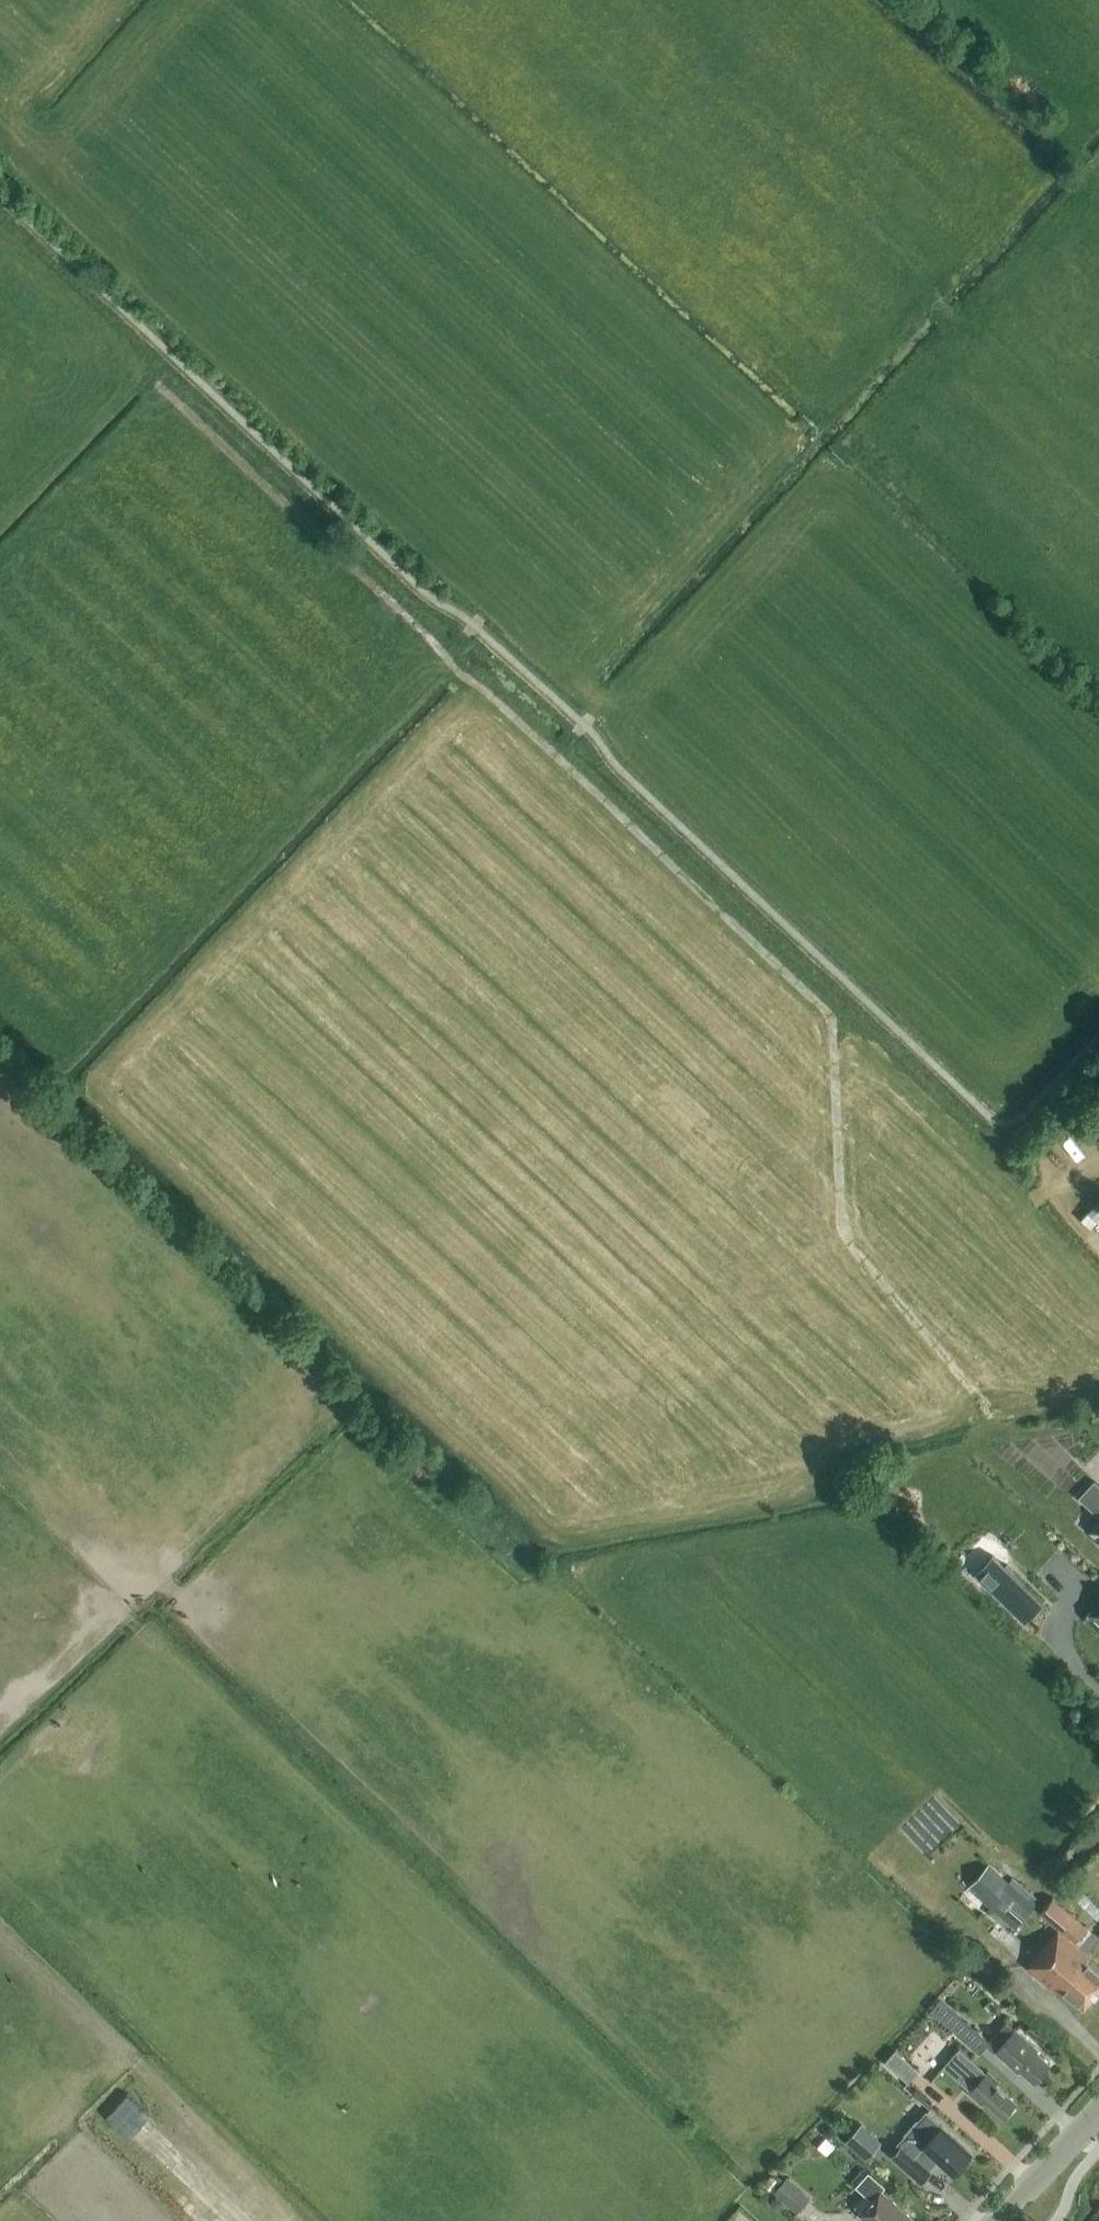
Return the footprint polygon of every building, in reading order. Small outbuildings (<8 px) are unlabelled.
[(1098,1225),(1098,1198),(1082,1214),(1096,1228),(1098,1225)] [(1090,1532),(1098,1540),(1098,1523),(1090,1532)] [(1043,1604),(1012,1574),(1014,1572),(1006,1565),(1004,1567),(993,1556),(974,1575),(1024,1623),(1043,1604)] [(1087,1591),(1098,1603),(1098,1579),(1087,1591)] [(1088,1616),(1098,1627),(1098,1604),(1088,1616)] [(1015,1928),(1036,1905),(1009,1880),(988,1904),(1015,1928)] [(1086,1959),(1090,1955),(1086,1952),(1098,1938),(1051,1899),(1039,1913),(1055,1926),(1051,1930),(1055,1933),(1026,1968),(1057,1994),(1061,1989),(1084,2008),(1098,1990),(1098,1970),(1086,1959)] [(957,2034),(980,2053),(988,2044),(996,2051),(995,2052),(1018,2073),(1020,2070),(1034,2082),(1050,2064),(1036,2052),(1038,2050),(1015,2030),(1014,2030),(1006,2023),(991,2040),(968,2021),(957,2034)] [(909,2083),(920,2071),(895,2049),(885,2061),(909,2083)] [(986,2073),(959,2049),(943,2067),(970,2091),(968,2093),(981,2104),(984,2101),(1003,2118),(1016,2103),(995,2084),(998,2081),(987,2071),(986,2073)] [(902,2146),(892,2157),(921,2183),(932,2171),(931,2170),(938,2162),(952,2174),(971,2153),(926,2114),(900,2144),(902,2146)] [(865,2156),(881,2138),(861,2120),(845,2137),(865,2156)] [(871,2200),(859,2214),(866,2220),(911,2220),(913,2219),(881,2191),(885,2187),(869,2172),(856,2186),(871,2200)] [(798,2213),(811,2198),(787,2177),(775,2192),(798,2213)]
